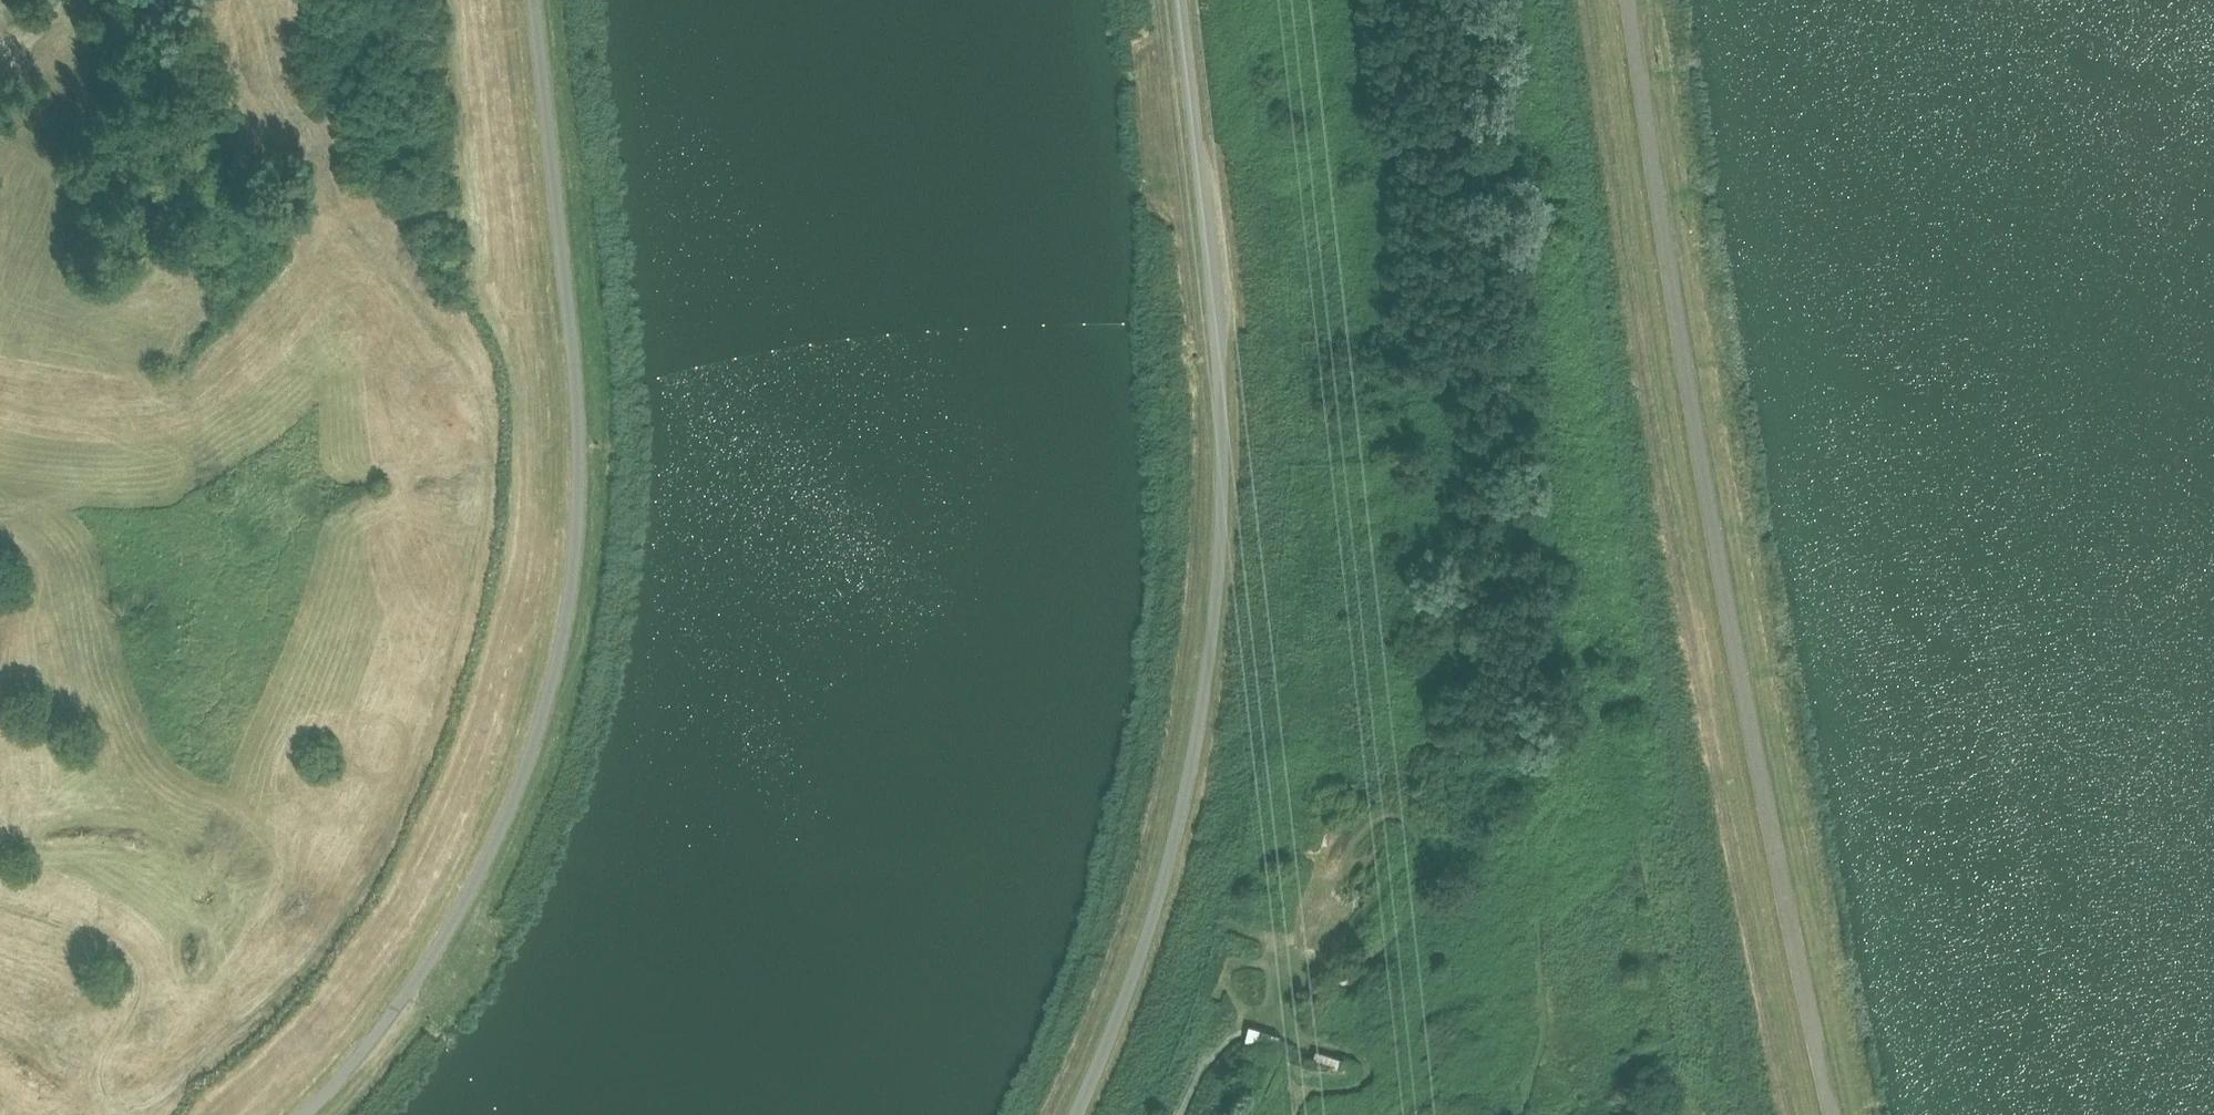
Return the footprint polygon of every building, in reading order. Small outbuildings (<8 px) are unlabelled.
[(1307,1053),(1306,1066),(1328,1067),(1329,1054),(1307,1053)]
